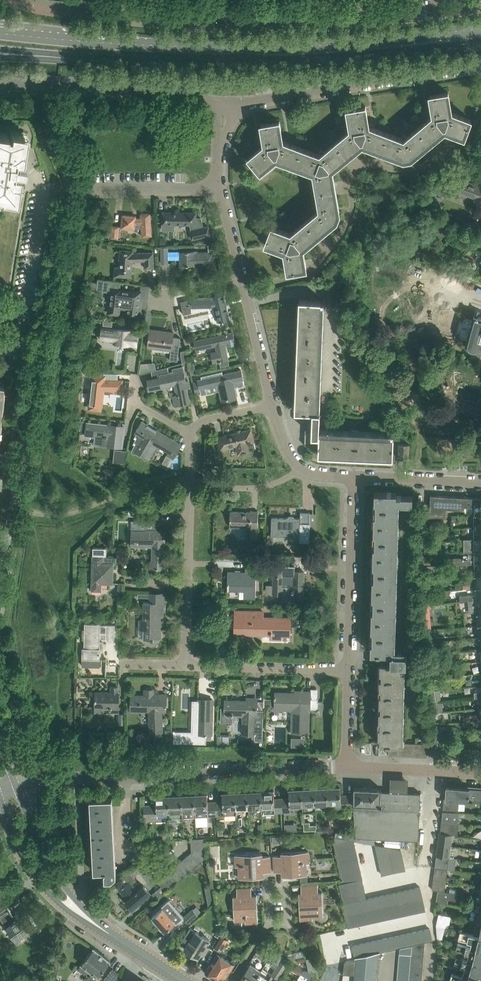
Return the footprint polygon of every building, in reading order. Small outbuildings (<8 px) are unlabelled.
[(434,115),(419,127),(431,142),(446,130),(465,136),(471,119),(452,112),(448,92),(430,95),(434,115)] [(381,150),(387,133),(369,126),(365,106),(347,110),(351,129),(335,142),(348,156),(363,144),(381,150)] [(295,166),(302,148),(283,141),(279,121),(262,124),(265,144),(249,157),(261,171),(276,159),(295,166)] [(412,158),(431,142),(419,127),(405,139),(387,133),(381,150),(405,159),(412,158)] [(0,195),(0,196),(0,197),(7,198),(8,195),(16,197),(19,174),(12,172),(14,163),(16,163),(15,170),(23,171),(26,150),(23,149),(25,136),(17,135),(18,131),(10,130),(9,135),(6,134),(7,133),(0,132),(0,195)] [(333,169),(348,156),(335,142),(320,155),(302,148),(295,166),(314,173),(317,191),(336,187),(333,169)] [(461,192),(475,197),(474,200),(480,203),(480,183),(480,186),(465,180),(461,192)] [(340,212),(336,187),(317,191),(321,209),(306,221),(318,236),(338,219),(340,212)] [(122,215),(121,227),(135,229),(136,228),(141,228),(142,236),(151,236),(150,213),(140,214),(141,218),(136,218),(136,216),(122,215)] [(195,213),(163,213),(163,230),(174,230),(175,225),(189,225),(190,231),(192,239),(211,235),(209,225),(201,227),(199,218),(197,217),(195,217),(195,213)] [(303,248),(318,236),(306,221),(291,233),(272,226),(266,244),(285,251),(288,271),(306,268),(303,248)] [(112,226),(110,238),(118,239),(119,226),(112,226)] [(115,266),(114,276),(131,277),(133,261),(145,261),(146,268),(154,268),(153,251),(134,252),(134,250),(120,249),(119,266),(115,266)] [(213,251),(179,252),(180,266),(195,266),(195,265),(198,265),(198,266),(214,266),(213,251)] [(111,298),(110,306),(129,308),(128,316),(130,316),(129,322),(135,323),(136,317),(137,317),(140,292),(128,290),(128,291),(122,290),(122,289),(112,288),(111,298)] [(213,298),(191,299),(191,308),(215,307),(219,322),(230,319),(224,294),(213,297),(213,298)] [(321,300),(315,300),(315,298),(310,297),(309,300),(300,299),(295,411),(306,411),(305,420),(313,421),(312,433),(305,434),(305,443),(319,443),(320,429),(324,301),(321,301),(321,300)] [(466,345),(467,345),(468,347),(469,347),(470,348),(472,349),(474,350),(475,350),(477,349),(479,349),(480,349),(480,317),(478,316),(474,315),(466,345)] [(102,327),(100,338),(115,340),(114,343),(137,345),(139,330),(125,329),(125,326),(116,325),(116,329),(102,327)] [(181,336),(174,336),(174,332),(162,331),(150,330),(148,347),(171,350),(169,359),(178,360),(181,336)] [(236,344),(233,332),(195,342),(196,349),(216,345),(217,350),(211,351),(214,362),(228,359),(225,347),(236,344)] [(153,379),(147,380),(149,392),(156,391),(156,388),(176,384),(178,395),(174,396),(176,406),(189,403),(186,387),(190,386),(189,381),(187,381),(185,372),(188,372),(187,368),(184,368),(183,366),(173,368),(174,371),(169,372),(168,367),(152,371),(153,379)] [(198,382),(193,383),(196,393),(201,392),(201,394),(207,393),(206,387),(218,384),(220,390),(222,400),(237,397),(234,386),(238,386),(238,387),(245,385),(241,370),(223,374),(222,371),(201,376),(202,379),(198,380),(198,382)] [(95,374),(90,407),(100,409),(103,389),(115,389),(115,390),(116,391),(119,391),(120,390),(120,389),(123,389),(123,380),(105,380),(105,376),(105,373),(95,371),(95,374)] [(174,458),(180,448),(174,444),(176,441),(142,421),(135,432),(137,433),(135,437),(136,438),(134,443),(135,444),(133,449),(132,450),(133,452),(134,453),(135,453),(137,453),(137,452),(151,460),(159,445),(169,451),(167,454),(174,458)] [(85,435),(92,436),(96,436),(95,443),(98,444),(107,445),(107,446),(115,446),(122,447),(124,427),(93,423),(86,423),(85,435)] [(251,429),(216,437),(218,437),(221,449),(219,449),(219,450),(236,446),(238,454),(256,450),(251,429)] [(394,433),(320,429),(319,443),(319,454),(393,458),(394,436),(394,435),(394,433)] [(399,444),(398,457),(398,458),(409,458),(409,444),(399,444)] [(120,450),(119,463),(124,463),(127,450),(120,450)] [(412,503),(413,496),(397,495),(397,492),(375,492),(371,653),(374,653),(374,652),(395,653),(399,502),(412,503)] [(475,506),(475,497),(430,495),(429,510),(420,509),(420,517),(446,515),(446,508),(465,509),(465,506),(475,506)] [(230,511),(230,527),(246,527),(246,538),(256,538),(256,527),(258,527),(258,510),(251,510),(251,512),(230,511)] [(308,541),(309,512),(300,512),(300,518),(272,517),(271,535),(283,535),(284,536),(285,536),(287,537),(288,537),(290,537),(291,536),(292,536),(300,536),(300,541),(308,541)] [(147,530),(147,528),(147,520),(132,520),(131,531),(132,531),(131,543),(145,543),(145,544),(153,544),(152,561),(150,561),(150,568),(164,569),(164,562),(163,562),(163,545),(165,545),(165,531),(147,530)] [(430,541),(429,529),(423,529),(420,529),(421,541),(422,541),(430,541)] [(475,539),(475,538),(464,538),(464,552),(480,551),(480,538),(475,539)] [(93,556),(92,590),(101,590),(101,583),(113,583),(114,562),(116,562),(116,557),(106,556),(106,548),(94,548),(94,556),(93,556)] [(464,552),(464,556),(447,557),(447,564),(474,563),(480,563),(480,551),(464,552)] [(227,571),(227,590),(229,590),(228,588),(246,589),(246,596),(244,596),(244,598),(256,598),(256,568),(259,568),(259,562),(246,561),(245,572),(227,571)] [(273,563),(273,577),(273,594),(283,594),(283,586),(293,586),(293,592),(291,592),(291,597),(303,598),(303,571),(294,571),(294,564),(273,563)] [(475,588),(476,594),(460,596),(460,601),(469,600),(480,599),(480,587),(475,588)] [(469,600),(469,612),(477,611),(480,611),(480,599),(469,600)] [(435,611),(449,612),(450,601),(435,600),(435,611)] [(139,620),(139,630),(144,630),(144,639),(145,639),(146,641),(147,643),(148,645),(151,646),(153,646),(155,645),(157,644),(158,642),(159,639),(160,639),(161,616),(164,616),(164,603),(144,602),(143,620),(139,620)] [(263,617),(263,611),(250,611),(235,610),(235,633),(270,634),(270,638),(281,638),(282,617),(263,617)] [(83,647),(82,658),(82,666),(89,666),(89,658),(100,659),(100,654),(100,653),(100,649),(102,649),(102,650),(102,641),(102,642),(100,642),(100,637),(106,637),(106,638),(114,639),(114,624),(101,624),(101,623),(85,623),(85,647),(83,647)] [(403,742),(405,663),(407,663),(407,653),(395,653),(374,652),(374,653),(374,662),(381,662),(379,743),(383,743),(386,743),(389,743),(402,744),(404,744),(404,743),(404,742),(403,742)] [(90,692),(90,699),(96,699),(95,712),(110,712),(111,708),(112,708),(112,707),(119,707),(119,692),(118,692),(118,687),(111,687),(111,692),(90,692)] [(131,695),(131,709),(141,710),(149,710),(150,724),(151,735),(162,734),(161,710),(166,710),(166,695),(155,694),(155,688),(144,688),(144,696),(131,695)] [(318,697),(310,697),(310,691),(299,691),(299,693),(275,692),(275,696),(274,696),(274,698),(275,698),(275,709),(283,709),(283,705),(293,705),(292,732),(308,733),(309,710),(310,710),(310,709),(316,709),(318,707),(318,697)] [(174,731),(174,742),(207,743),(207,742),(205,742),(205,738),(212,738),(212,734),(213,699),(199,699),(199,702),(194,702),(193,724),(198,724),(198,733),(191,733),(175,732),(175,731),(174,731)] [(247,700),(246,700),(225,700),(224,722),(229,722),(229,715),(243,715),(243,734),(252,734),(252,741),(262,741),(263,710),(257,710),(257,704),(247,704),(247,700)] [(442,704),(429,705),(431,721),(443,719),(442,704)] [(430,730),(430,736),(430,738),(434,738),(434,742),(435,742),(440,742),(441,742),(441,738),(443,738),(443,730),(435,730),(430,730)] [(402,744),(389,743),(389,754),(401,755),(402,744)] [(348,809),(347,795),(341,795),(340,786),(327,787),(328,805),(341,805),(341,809),(348,809)] [(447,786),(446,798),(459,799),(480,801),(480,789),(447,786)] [(328,805),(327,787),(314,788),(315,806),(328,805)] [(419,840),(421,793),(381,791),(381,788),(354,787),(354,794),(354,808),(356,830),(336,831),(335,836),(346,838),(344,838),(353,840),(356,841),(356,837),(401,839),(419,840)] [(303,807),(302,788),(289,789),(289,798),(281,798),(282,812),(291,812),(291,808),(303,807)] [(316,811),(315,806),(314,788),(302,788),(303,807),(303,812),(316,811)] [(262,812),(261,790),(248,791),(249,810),(250,810),(250,812),(262,812)] [(282,812),(281,798),(274,798),(273,790),(261,790),(262,812),(262,813),(282,812)] [(249,810),(248,791),(235,792),(236,811),(249,810)] [(236,815),(236,811),(235,792),(222,792),(223,801),(215,801),(216,816),(236,815)] [(216,816),(215,801),(208,802),(207,793),(194,794),(195,817),(216,816)] [(195,817),(194,794),(181,795),(183,817),(195,817)] [(170,814),(169,795),(156,796),(156,805),(150,805),(151,819),(158,819),(158,814),(170,814)] [(183,817),(181,795),(169,795),(170,814),(170,818),(183,817)] [(117,875),(113,798),(90,800),(94,872),(105,871),(105,873),(105,880),(112,880),(117,875)] [(459,810),(459,799),(446,798),(444,798),(443,809),(459,810)] [(459,812),(454,812),(443,811),(442,822),(451,823),(453,823),(458,823),(459,812)] [(442,822),(440,833),(452,834),(458,835),(459,823),(458,823),(453,823),(442,822)] [(451,846),(452,834),(440,833),(438,844),(451,846)] [(334,841),(335,850),(354,846),(353,840),(344,838),(334,841)] [(388,847),(375,844),(377,857),(389,854),(401,851),(400,849),(388,847)] [(449,856),(451,846),(438,844),(437,855),(449,856)] [(335,850),(337,857),(356,852),(354,846),(335,850)] [(187,856),(195,866),(208,856),(207,851),(192,852),(187,856)] [(281,855),(274,856),(274,872),(282,871),(282,876),(304,875),(304,863),(309,863),(308,851),(281,853),(281,855)] [(401,851),(389,854),(391,860),(403,858),(401,851)] [(337,857),(338,863),(357,859),(356,852),(337,857)] [(262,854),(235,855),(236,866),(241,866),(242,878),(263,877),(263,872),(271,872),(270,856),(262,856),(262,854)] [(389,854),(377,857),(379,863),(391,860),(389,854)] [(448,868),(449,856),(437,855),(435,867),(448,868)] [(195,866),(187,856),(182,860),(190,870),(195,866)] [(403,858),(391,860),(392,866),(404,864),(403,858)] [(357,859),(338,863),(340,869),(359,865),(357,859)] [(190,870),(182,860),(177,864),(185,874),(190,870)] [(391,860),(379,863),(380,869),(392,866),(391,860)] [(185,874),(177,864),(172,868),(180,878),(185,874)] [(404,864),(392,866),(393,872),(406,870),(404,864)] [(340,869),(341,876),(360,871),(359,865),(340,869)] [(392,866),(380,869),(381,875),(393,872),(392,866)] [(180,878),(172,868),(167,873),(175,882),(180,878)] [(341,876),(343,883),(362,878),(360,871),(341,876)] [(175,882),(167,873),(163,877),(170,886),(175,882)] [(170,886),(163,877),(158,881),(162,886),(165,891),(170,886)] [(341,893),(343,903),(350,902),(355,901),(361,899),(366,898),(362,878),(343,883),(339,883),(341,893)] [(130,880),(119,889),(127,899),(125,901),(132,909),(151,892),(144,884),(138,889),(130,880)] [(304,893),(299,893),(300,920),(313,919),(312,914),(323,913),(322,892),(318,892),(318,884),(301,885),(304,885),(304,893)] [(162,886),(152,894),(156,899),(165,891),(162,886)] [(237,896),(233,896),(234,918),(245,917),(245,923),(258,922),(257,895),(252,895),(251,887),(237,888),(237,896)] [(420,887),(414,888),(417,900),(423,899),(420,887)] [(414,888),(408,889),(411,901),(417,900),(414,888)] [(408,889),(402,891),(405,902),(411,901),(408,889)] [(458,893),(445,891),(438,890),(436,902),(448,904),(448,898),(457,900),(458,893)] [(402,891),(396,892),(399,904),(405,902),(402,891)] [(396,892),(391,893),(393,905),(399,904),(396,892)] [(391,893),(385,894),(387,906),(393,905),(391,893)] [(385,894),(379,896),(381,907),(387,906),(385,894)] [(379,896),(373,897),(376,909),(381,907),(379,896)] [(373,897),(367,898),(370,910),(376,909),(373,897)] [(366,898),(361,899),(364,911),(370,910),(367,898),(366,898)] [(361,899),(355,901),(358,912),(364,911),(361,899)] [(423,899),(417,900),(419,912),(425,910),(423,899)] [(0,902),(0,918),(1,918),(7,926),(16,940),(38,925),(28,912),(16,920),(16,919),(14,920),(8,912),(10,910),(3,900),(0,902)] [(417,900),(411,901),(413,913),(419,912),(417,900)] [(355,901),(350,902),(352,914),(358,912),(355,901)] [(411,901),(405,902),(407,914),(413,913),(411,901)] [(170,902),(164,907),(152,917),(158,924),(158,926),(161,930),(163,929),(165,931),(183,916),(170,902)] [(350,902),(343,903),(345,915),(352,914),(350,902)] [(405,902),(399,904),(402,915),(407,914),(405,902)] [(399,904),(393,905),(396,916),(402,915),(399,904)] [(393,905),(387,906),(390,918),(396,916),(393,905)] [(387,906),(381,907),(384,919),(390,918),(387,906)] [(381,907),(376,909),(378,920),(384,919),(381,907)] [(193,909),(183,916),(189,922),(198,914),(193,909)] [(376,909),(370,910),(372,921),(378,920),(376,909)] [(370,910),(364,911),(366,923),(372,921),(370,910)] [(364,911),(358,912),(360,924),(366,923),(364,911)] [(358,912),(352,914),(355,925),(360,924),(358,912)] [(439,913),(436,925),(438,925),(449,927),(451,916),(439,913)] [(352,914),(345,915),(348,926),(355,925),(352,914)] [(219,937),(220,937),(222,934),(224,931),(221,922),(216,923),(217,929),(215,935),(219,937)] [(190,927),(181,941),(187,945),(185,949),(198,957),(201,952),(204,954),(209,947),(206,945),(210,939),(190,927)] [(430,928),(423,930),(426,942),(433,941),(430,928)] [(423,930),(417,931),(420,943),(425,942),(426,942),(423,930)] [(474,933),(461,930),(459,937),(472,940),(471,945),(470,946),(480,948),(480,935),(474,933)] [(417,931),(412,932),(414,944),(420,943),(417,931)] [(412,932),(406,933),(408,945),(412,944),(414,944),(412,932)] [(406,933),(400,935),(402,946),(408,945),(406,933)] [(222,935),(216,946),(222,949),(228,939),(222,935)] [(400,935),(394,936),(396,948),(402,946),(400,935)] [(390,949),(396,948),(394,936),(388,937),(390,949)] [(388,937),(382,939),(384,950),(390,949),(388,937)] [(382,939),(376,940),(379,952),(380,951),(384,950),(382,939)] [(376,940),(370,941),(373,953),(379,952),(376,940)] [(370,941),(364,942),(367,954),(373,953),(370,941)] [(364,942),(358,944),(361,956),(365,955),(367,954),(364,942)] [(412,944),(412,951),(424,952),(425,942),(420,943),(414,944),(412,944)] [(470,946),(471,945),(458,942),(456,949),(469,952),(467,958),(480,961),(480,948),(470,946)] [(275,943),(271,949),(280,954),(284,948),(275,943)] [(358,944),(352,945),(354,957),(361,956),(358,944)] [(400,948),(399,954),(411,954),(412,945),(400,948)] [(95,980),(111,961),(94,948),(78,968),(86,974),(86,973),(95,980)] [(344,967),(356,965),(355,980),(376,980),(377,959),(380,957),(380,951),(379,952),(373,953),(367,954),(365,955),(361,956),(357,957),(357,959),(345,961),(344,967)] [(216,979),(216,980),(218,980),(224,980),(231,968),(234,970),(240,959),(235,956),(234,958),(229,959),(218,952),(206,972),(216,978),(216,979)] [(284,957),(277,952),(276,952),(275,952),(274,952),(273,953),(272,953),(269,958),(273,960),(279,964),(284,957)] [(467,958),(457,955),(455,961),(465,965),(464,970),(480,975),(480,961),(467,958)] [(284,957),(279,964),(285,968),(290,961),(284,957)] [(313,957),(307,958),(309,970),(315,969),(313,957)] [(239,980),(254,980),(259,974),(261,970),(250,963),(239,980)] [(277,968),(272,975),(278,979),(285,968),(279,964),(277,968)] [(119,973),(113,968),(104,980),(105,980),(117,980),(119,973)] [(464,970),(462,975),(452,972),(450,979),(450,980),(455,980),(480,980),(480,975),(464,970)] [(305,971),(303,976),(311,980),(313,973),(305,971)]
